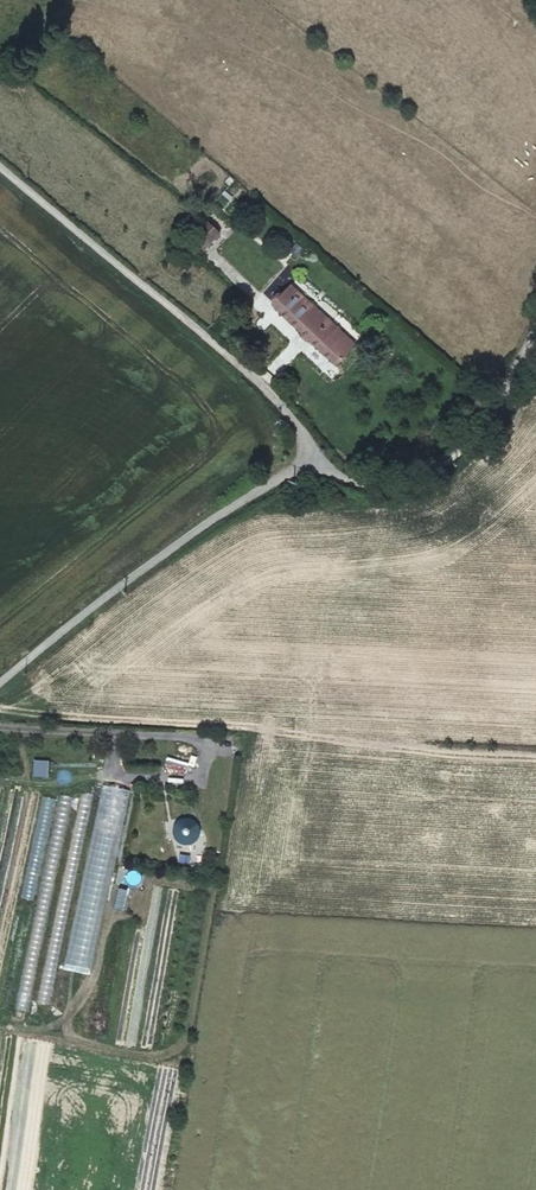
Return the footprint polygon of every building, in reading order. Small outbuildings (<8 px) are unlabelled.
[(219,234),(207,223),(189,242),(201,253),(219,234)] [(289,298),(296,290),(292,285),(285,294),(289,298)] [(355,345),(296,290),(289,298),(285,294),(273,305),(336,364),(355,345)] [(33,761),(32,778),(47,779),(48,762),(33,761)] [(67,965),(94,970),(126,791),(99,786),(67,965)]
